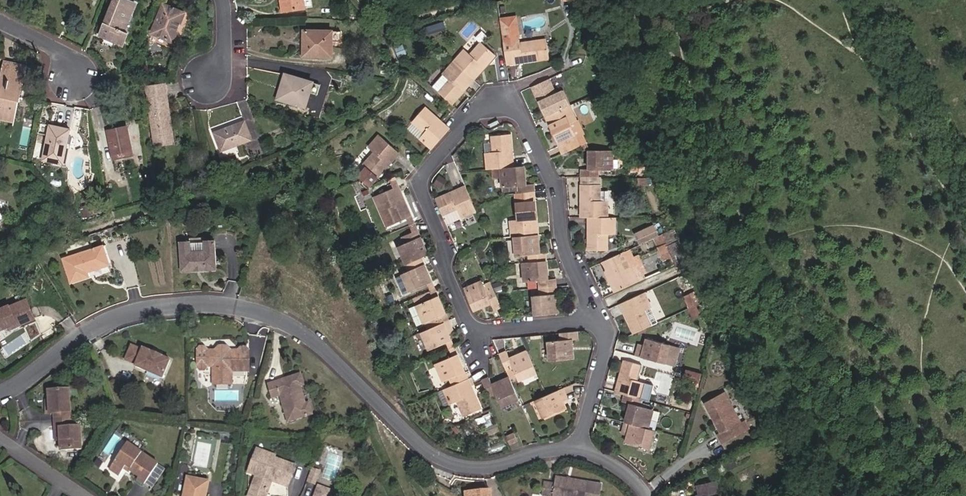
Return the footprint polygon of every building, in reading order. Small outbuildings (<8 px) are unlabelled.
[(133,7),(115,0),(114,0),(98,39),(122,49),(126,37),(122,35),(133,7)] [(281,14),(299,12),(298,0),(280,0),(281,14)] [(137,9),(133,7),(122,35),(126,37),(137,9)] [(162,9),(151,37),(172,45),(183,17),(162,9)] [(519,13),(503,15),(504,29),(509,29),(510,33),(505,34),(509,61),(550,55),(547,35),(522,39),(519,13)] [(308,47),(308,60),(329,61),(330,45),(340,46),(341,37),(340,37),(303,35),(303,47),(308,47)] [(468,50),(457,63),(477,81),(499,56),(485,43),(474,56),(468,50)] [(453,79),(441,92),(456,105),(477,81),(457,63),(447,74),(453,79)] [(2,64),(0,72),(9,73),(10,66),(2,64)] [(22,98),(16,97),(20,80),(23,80),(26,69),(10,66),(9,73),(0,72),(0,74),(0,122),(13,124),(18,102),(21,103),(22,98)] [(285,93),(281,105),(302,112),(310,86),(284,78),(280,91),(285,93)] [(561,91),(556,78),(538,86),(549,115),(574,103),(568,88),(561,91)] [(16,97),(22,98),(26,81),(23,80),(20,80),(16,97)] [(145,87),(153,138),(171,136),(164,85),(145,87)] [(276,103),(281,105),(285,93),(280,91),(276,103)] [(580,117),(574,103),(549,115),(562,143),(567,154),(575,150),(586,145),(574,120),(580,117)] [(424,135),(437,147),(453,130),(447,125),(430,107),(417,121),(428,131),(424,135)] [(580,117),(574,120),(586,145),(592,142),(580,117)] [(71,120),(67,132),(76,135),(79,122),(71,120)] [(242,125),(214,135),(220,153),(249,143),(242,125)] [(76,135),(67,132),(51,127),(42,162),(51,164),(64,168),(70,146),(73,146),(75,139),(76,135)] [(380,147),(371,156),(363,172),(375,182),(384,172),(404,148),(383,130),(373,141),(380,147)] [(125,132),(107,135),(112,164),(130,161),(125,132)] [(154,145),(172,143),(171,136),(153,138),(154,145)] [(486,154),(487,171),(493,171),(501,170),(516,169),(514,136),(495,137),(496,153),(486,154)] [(64,168),(51,164),(50,168),(70,173),(79,140),(75,139),(73,146),(70,146),(64,168)] [(586,169),(586,179),(594,179),(604,179),(604,169),(615,169),(615,151),(593,151),(593,169),(586,169)] [(501,170),(501,177),(502,192),(515,191),(515,195),(534,194),(533,184),(524,185),(523,168),(516,169),(501,170)] [(393,179),(389,180),(392,190),(397,188),(393,179)] [(594,186),(586,186),(586,218),(593,218),(612,218),(612,202),(604,201),(604,186),(594,186)] [(440,199),(450,222),(480,210),(470,187),(440,199)] [(410,219),(397,188),(392,190),(373,198),(379,212),(385,210),(392,226),(405,221),(410,219)] [(509,222),(510,237),(516,237),(536,235),(534,203),(534,194),(515,195),(516,204),(516,222),(509,222)] [(385,210),(379,212),(386,228),(392,226),(385,210)] [(619,218),(612,218),(593,218),(592,250),(611,250),(611,232),(619,232),(619,218)] [(416,234),(412,225),(407,227),(411,236),(416,234)] [(673,229),(661,236),(667,250),(679,246),(673,229)] [(653,239),(657,238),(653,230),(637,237),(641,245),(653,239)] [(397,252),(404,266),(411,263),(426,257),(416,234),(411,236),(402,240),(405,248),(397,252)] [(530,255),(530,264),(549,263),(548,253),(538,254),(536,235),(516,237),(517,256),(530,255)] [(667,250),(661,236),(657,238),(653,239),(660,253),(667,250)] [(193,241),(182,242),(184,272),(219,270),(218,240),(207,240),(207,237),(193,238),(193,241)] [(105,243),(63,257),(70,280),(90,273),(89,269),(111,261),(105,243)] [(4,246),(0,247),(0,255),(11,252),(9,244),(4,246)] [(679,246),(667,250),(675,266),(688,260),(682,253),(679,246)] [(602,262),(616,293),(620,291),(640,282),(644,280),(630,250),(626,252),(602,262)] [(432,284),(436,282),(426,257),(411,263),(414,269),(407,272),(407,274),(414,290),(432,284)] [(530,264),(527,264),(529,283),(538,282),(539,291),(544,290),(559,289),(559,281),(550,281),(549,263),(530,264)] [(405,293),(414,290),(407,274),(399,277),(405,293)] [(467,290),(476,311),(494,303),(497,310),(504,307),(498,295),(497,292),(494,285),(487,288),(485,282),(467,290)] [(443,298),(439,289),(435,290),(438,299),(443,298)] [(536,300),(538,317),(562,315),(559,289),(544,290),(545,299),(536,300)] [(616,293),(621,304),(626,302),(620,291),(616,293)] [(621,304),(634,334),(659,322),(645,292),(626,302),(621,304)] [(686,310),(693,306),(687,294),(680,297),(686,310)] [(437,325),(452,319),(443,298),(438,299),(421,306),(427,321),(434,318),(437,325)] [(0,311),(0,326),(2,331),(19,323),(21,328),(39,320),(30,302),(12,310),(10,307),(0,311)] [(417,325),(427,321),(421,306),(411,310),(417,325)] [(696,306),(690,309),(694,318),(700,315),(696,306)] [(437,325),(425,331),(433,348),(448,342),(454,339),(451,334),(449,327),(454,325),(452,319),(437,325)] [(576,332),(559,334),(560,339),(545,340),(546,360),(569,358),(567,338),(577,337),(576,332)] [(451,349),(457,346),(454,339),(448,342),(451,349)] [(638,356),(666,364),(675,367),(681,348),(648,339),(647,345),(645,352),(639,350),(638,356)] [(134,365),(163,377),(170,358),(160,354),(159,356),(151,353),(151,351),(143,347),(142,349),(131,344),(125,359),(135,363),(134,365)] [(461,356),(457,346),(451,349),(454,358),(461,356)] [(198,347),(196,349),(196,365),(195,367),(198,369),(204,369),(207,367),(207,366),(213,366),(213,384),(230,384),(244,384),(247,376),(247,371),(248,371),(248,350),(247,348),(241,348),(238,350),(229,350),(227,347),(217,347),(215,351),(205,351),(205,349),(203,347),(198,347)] [(506,351),(500,353),(508,371),(514,368),(520,381),(538,374),(529,353),(511,360),(506,351)] [(455,384),(470,378),(461,356),(454,358),(439,364),(445,379),(452,376),(455,384)] [(625,393),(642,398),(647,381),(640,379),(644,364),(632,360),(626,359),(617,391),(625,393)] [(301,373),(267,384),(272,398),(280,396),(288,422),(313,415),(310,402),(306,403),(301,387),(305,386),(301,373)] [(502,406),(520,399),(511,379),(494,386),(490,377),(482,381),(488,395),(496,392),(502,406)] [(455,384),(446,389),(452,403),(458,401),(465,416),(482,409),(470,378),(455,384)] [(547,395),(538,399),(546,418),(566,410),(563,402),(561,398),(566,395),(563,388),(547,395)] [(64,426),(64,437),(64,449),(84,449),(84,425),(72,425),(71,389),(52,389),(52,411),(58,410),(58,426),(64,426)] [(642,404),(643,398),(642,398),(625,393),(623,399),(633,401),(627,421),(649,427),(654,407),(642,404)] [(746,430),(725,393),(705,406),(721,433),(718,435),(723,444),(746,430)] [(650,447),(655,429),(649,427),(627,421),(626,428),(632,429),(631,434),(629,442),(650,447)] [(506,438),(508,443),(518,439),(514,430),(505,434),(506,438)] [(129,441),(113,465),(122,472),(128,463),(132,466),(132,468),(141,474),(139,477),(146,482),(160,462),(129,441)] [(258,477),(251,495),(268,495),(269,493),(267,490),(270,482),(288,488),(295,466),(274,459),(275,457),(258,451),(253,466),(265,470),(261,479),(258,477)] [(729,462),(731,468),(737,465),(735,459),(729,462)] [(250,475),(258,477),(261,479),(265,470),(253,466),(250,475)] [(588,481),(556,476),(555,483),(544,481),(542,495),(548,495),(586,495),(588,481)] [(185,495),(210,495),(211,494),(208,493),(210,482),(188,478),(185,495)] [(718,480),(700,483),(702,495),(720,495),(718,480)] [(334,490),(319,484),(314,495),(332,495),(334,490)]
